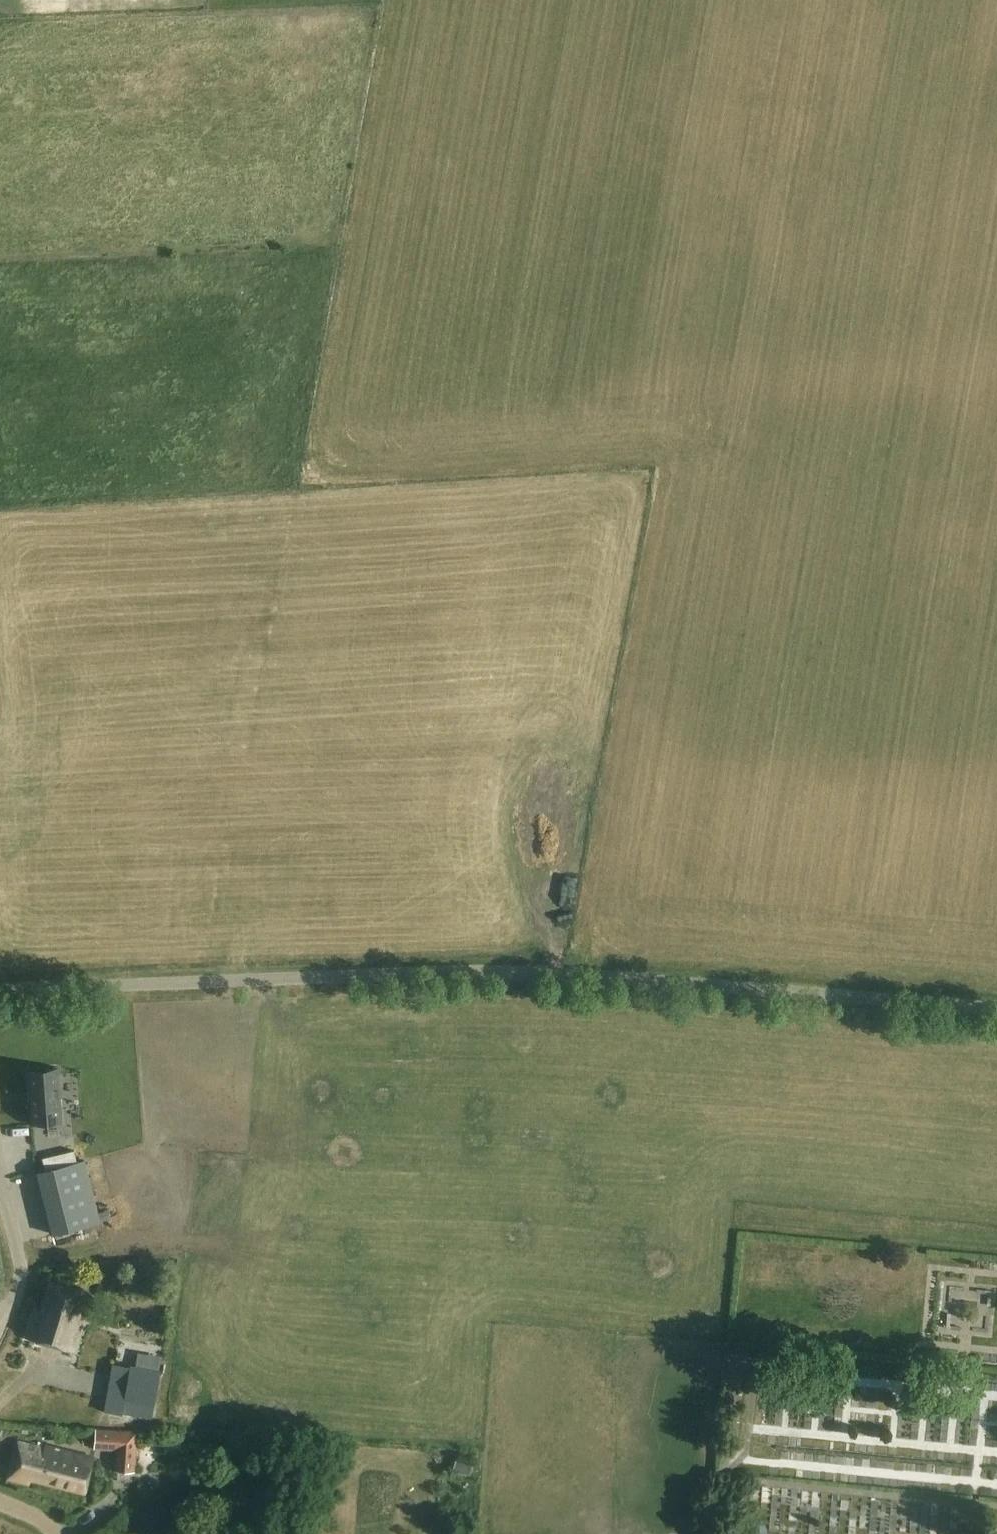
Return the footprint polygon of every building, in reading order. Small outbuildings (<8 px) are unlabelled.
[(59,1068),(28,1070),(32,1123),(63,1121),(59,1068)] [(101,1222),(86,1159),(38,1171),(53,1233),(101,1222)] [(86,1291),(51,1281),(43,1309),(35,1307),(26,1337),(74,1351),(82,1321),(78,1319),(86,1291)] [(124,1342),(124,1356),(138,1356),(139,1343),(124,1342)] [(161,1371),(116,1364),(108,1417),(152,1424),(161,1371)] [(138,1431),(96,1428),(95,1448),(116,1450),(114,1470),(136,1472),(138,1431)] [(45,1447),(18,1441),(9,1478),(29,1483),(31,1477),(86,1491),(94,1457),(45,1445),(45,1447)]
